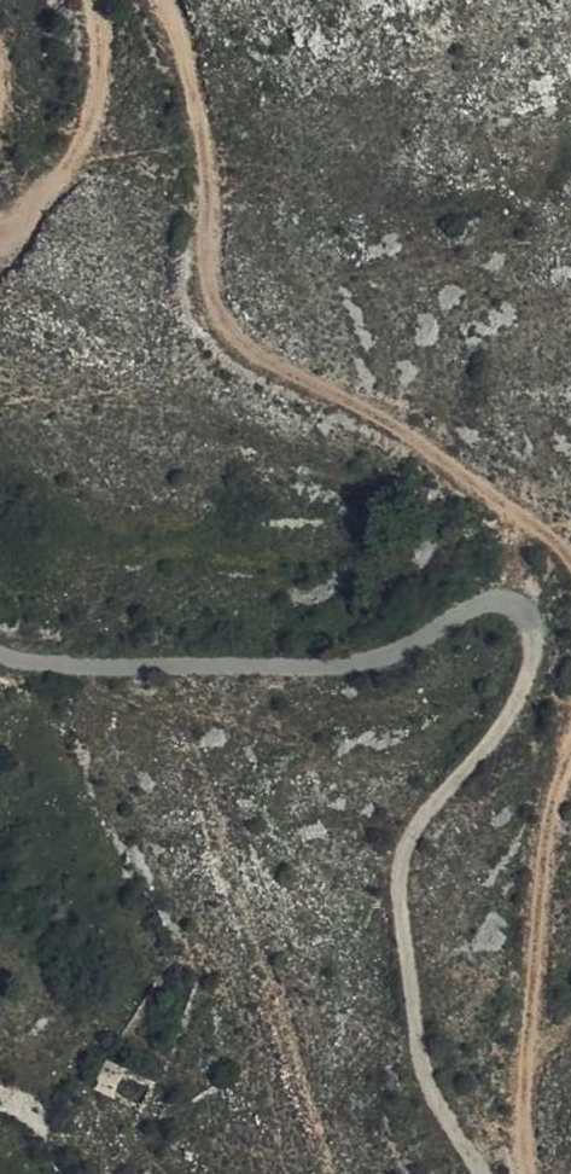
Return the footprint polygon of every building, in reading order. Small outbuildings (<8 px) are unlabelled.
[(109,1057),(97,1083),(139,1101),(150,1075),(109,1057)]
